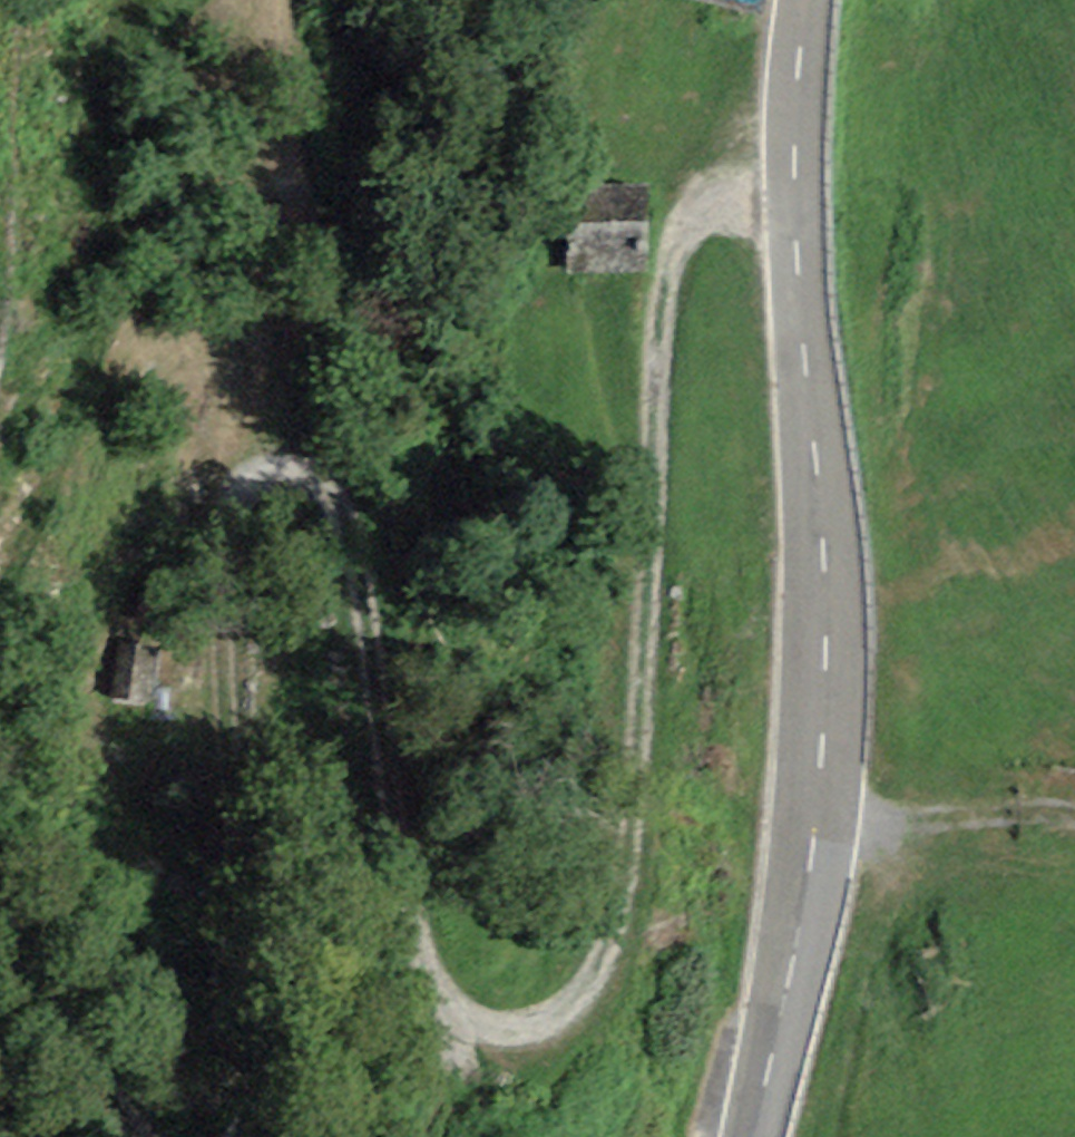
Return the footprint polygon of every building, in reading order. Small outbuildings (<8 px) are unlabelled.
[(644,191),(570,189),(567,280),(642,282),(644,191)] [(159,653),(115,648),(109,703),(153,707),(159,653)]
